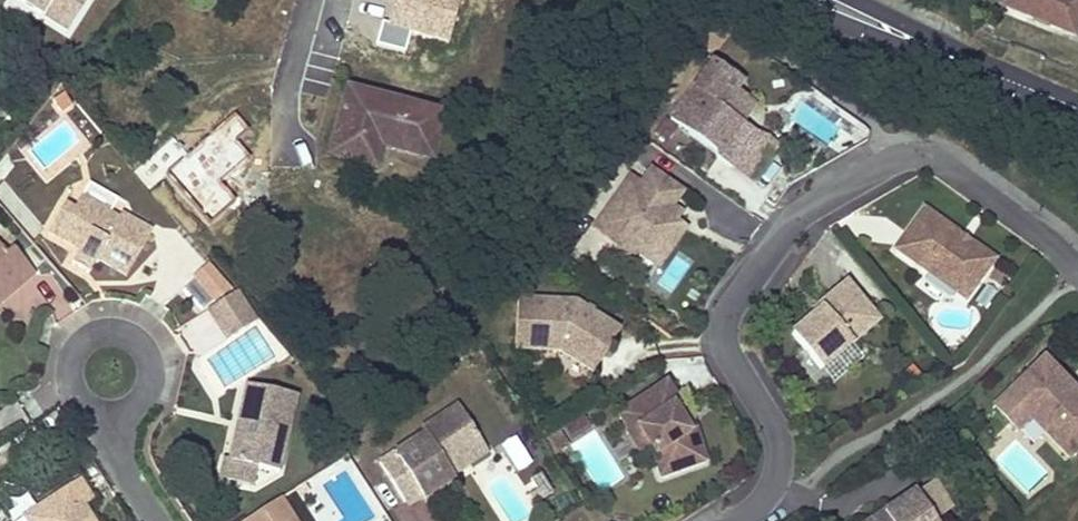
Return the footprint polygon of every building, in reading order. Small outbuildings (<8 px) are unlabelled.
[(85,0),(10,0),(60,34),(79,8),(85,0)] [(1006,5),(1076,36),(1077,32),(1077,0),(1009,0),(1006,5)] [(739,122),(720,109),(733,91),(740,81),(711,59),(668,120),(713,152),(714,158),(724,165),(744,169),(767,137),(739,128),(739,122)] [(347,88),(329,153),(374,164),(379,144),(431,157),(443,113),(347,88)] [(739,122),(752,104),(733,91),(720,109),(739,122)] [(63,95),(53,103),(61,113),(71,106),(63,95)] [(754,176),(776,144),(767,137),(744,169),(754,176)] [(674,222),(680,213),(671,207),(681,192),(649,170),(639,185),(628,177),(593,228),(619,246),(622,242),(637,253),(644,252),(651,242),(657,241),(669,250),(684,229),(674,222)] [(64,205),(48,232),(77,249),(69,264),(88,275),(97,261),(125,277),(151,233),(120,214),(117,219),(79,197),(73,209),(64,205)] [(957,234),(920,208),(892,247),(962,297),(985,264),(990,257),(964,239),(961,242),(955,237),(957,234)] [(964,239),(957,234),(955,237),(961,242),(964,239)] [(657,266),(669,250),(657,241),(651,242),(644,252),(637,253),(657,266)] [(637,253),(622,242),(619,246),(622,256),(637,253)] [(7,285),(14,292),(35,274),(14,249),(7,254),(0,246),(0,292),(7,285)] [(228,284),(207,263),(193,278),(214,299),(228,284)] [(1002,276),(985,264),(962,297),(980,308),(1002,276)] [(813,313),(790,333),(819,368),(876,319),(844,282),(817,304),(820,308),(813,313)] [(0,292),(0,304),(14,292),(7,285),(0,292)] [(232,291),(206,309),(227,340),(252,321),(232,291)] [(616,331),(574,303),(572,303),(515,300),(512,348),(556,351),(590,372),(616,331)] [(813,313),(820,308),(817,304),(810,310),(813,313)] [(1066,383),(1063,387),(1051,375),(1055,371),(1039,356),(1004,392),(1024,412),(1066,456),(1077,444),(1077,395),(1066,383)] [(667,386),(620,416),(628,429),(630,431),(640,431),(654,452),(663,479),(706,464),(695,431),(690,434),(679,418),(674,409),(679,406),(667,386)] [(236,429),(229,462),(254,468),(278,474),(296,398),(247,387),(237,424),(241,425),(240,429),(236,429)] [(1024,412),(1004,392),(990,406),(1010,426),(1024,412)] [(453,474),(448,467),(482,446),(457,405),(421,428),(425,434),(381,463),(406,502),(421,492),(426,499),(456,479),(453,474)] [(695,431),(684,415),(679,418),(690,434),(695,431)] [(654,452),(640,431),(630,431),(628,429),(626,440),(638,458),(643,459),(654,452)] [(568,448),(556,430),(540,441),(552,460),(568,448)] [(512,473),(528,466),(515,437),(499,444),(512,473)] [(482,446),(448,467),(453,474),(486,452),(482,446)] [(254,468),(229,462),(224,461),(222,472),(251,478),(254,468)] [(542,475),(528,485),(540,503),(554,494),(542,475)] [(37,513),(41,520),(93,520),(85,508),(94,502),(83,485),(37,513)] [(916,495),(933,520),(938,520),(949,514),(930,485),(916,495)] [(916,495),(913,491),(882,512),(884,516),(877,520),(933,520),(916,495)] [(244,520),(297,520),(282,497),(244,520)] [(884,516),(882,512),(867,520),(877,520),(884,516)]
